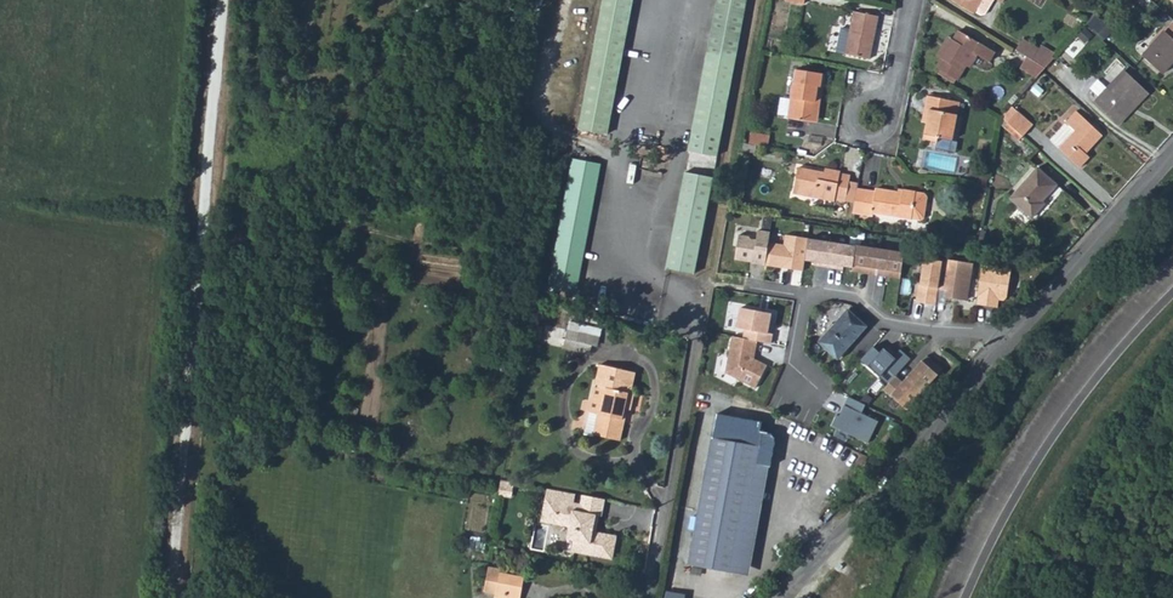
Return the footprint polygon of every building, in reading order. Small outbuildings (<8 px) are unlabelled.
[(608,136),(634,0),(605,0),(581,131),(608,136)] [(691,151),(719,156),(747,0),(718,0),(691,151)] [(996,0),(956,0),(975,13),(977,10),(984,14),(988,12),(996,0)] [(842,29),(837,53),(871,59),(879,15),(855,12),(852,30),(842,29)] [(1108,37),(1115,25),(1093,13),(1087,26),(1108,37)] [(1143,56),(1162,73),(1172,61),(1172,23),(1143,56)] [(1085,25),(1080,35),(1089,39),(1094,29),(1085,25)] [(938,66),(943,69),(960,79),(968,66),(976,52),(980,54),(990,62),(997,52),(959,29),(953,39),(950,37),(938,55),(943,57),(938,66)] [(1024,38),(1017,49),(1027,56),(1034,60),(1046,67),(1056,55),(1042,46),(1040,49),(1024,38)] [(976,52),(968,66),(973,68),(980,54),(976,52)] [(1027,56),(1021,67),(1038,76),(1044,70),(1046,67),(1034,60),(1027,56)] [(791,117),(814,121),(819,87),(824,87),(826,72),(798,68),(791,117)] [(960,79),(943,69),(940,73),(957,83),(960,79)] [(1129,113),(1126,107),(1143,88),(1124,70),(1094,100),(1119,123),(1129,113)] [(819,87),(814,121),(819,121),(824,87),(819,87)] [(1143,88),(1126,107),(1129,113),(1148,93),(1143,88)] [(928,121),(925,138),(938,140),(938,136),(953,140),(961,100),(946,97),(932,95),(929,94),(927,107),(931,108),(928,121)] [(1076,131),(1060,148),(1081,167),(1090,159),(1083,153),(1088,148),(1089,149),(1102,135),(1077,111),(1066,122),(1076,131)] [(1020,113),(1010,123),(1024,136),(1033,125),(1020,113)] [(752,132),(750,143),(768,147),(770,135),(752,132)] [(574,158),(551,287),(578,292),(603,163),(574,158)] [(801,163),(800,168),(817,171),(817,173),(825,174),(826,168),(801,163)] [(1043,208),(1038,204),(1043,200),(1057,184),(1038,167),(1011,196),(1034,218),(1043,208)] [(842,170),(826,168),(825,174),(817,173),(817,171),(800,168),(796,193),(837,200),(837,198),(848,199),(851,180),(852,175),(841,173),(842,170)] [(716,177),(688,172),(670,268),(697,273),(716,177)] [(859,182),(851,180),(848,199),(856,200),(859,188),(859,182)] [(926,193),(917,192),(905,190),(904,194),(899,193),(899,191),(877,187),(877,190),(859,188),(856,200),(854,212),(873,215),(874,213),(922,220),(925,218),(928,196),(926,193)] [(771,233),(760,231),(759,241),(753,240),(752,237),(742,235),(738,259),(767,263),(770,244),(771,233)] [(784,246),(770,244),(767,263),(784,266),(784,270),(805,273),(807,261),(810,240),(811,239),(786,234),(784,246)] [(836,244),(810,240),(807,261),(815,262),(815,265),(831,268),(836,244)] [(859,248),(836,244),(831,268),(845,270),(846,268),(856,269),(859,248)] [(880,251),(859,248),(856,269),(855,272),(877,276),(880,251)] [(907,255),(880,251),(877,276),(903,280),(907,255)] [(919,303),(937,305),(940,290),(944,262),(926,259),(922,285),(920,285),(918,303),(919,303)] [(945,259),(944,262),(940,290),(950,292),(949,298),(969,301),(975,263),(945,259)] [(980,268),(973,307),(995,311),(996,303),(1001,304),(1004,301),(1009,273),(980,268)] [(739,307),(734,328),(741,330),(740,336),(757,339),(770,342),(772,335),(766,333),(770,314),(739,307)] [(825,336),(821,340),(839,357),(868,325),(850,309),(835,325),(832,321),(822,332),(825,336)] [(583,324),(581,332),(600,337),(602,329),(583,324)] [(581,332),(579,343),(598,347),(600,337),(581,332)] [(725,369),(757,383),(767,362),(754,355),(751,354),(752,347),(755,348),(757,339),(740,336),(732,332),(725,369)] [(885,368),(893,375),(908,358),(900,350),(894,357),(892,356),(882,347),(878,351),(872,345),(859,358),(878,375),(885,368)] [(898,349),(892,356),(894,357),(900,350),(898,349)] [(899,378),(888,391),(913,412),(948,370),(928,355),(905,383),(899,378)] [(603,365),(588,435),(597,437),(597,435),(622,440),(627,419),(624,419),(627,409),(632,410),(636,394),(632,393),(637,373),(603,365)] [(835,412),(830,423),(866,440),(877,419),(860,411),(864,402),(847,394),(838,413),(835,412)] [(718,413),(714,438),(761,447),(758,464),(771,466),(776,441),(776,436),(772,432),(761,430),(763,421),(718,413)] [(761,447),(714,438),(689,564),(737,573),(758,464),(761,447)] [(541,522),(560,525),(562,513),(554,511),(556,499),(574,502),(576,494),(547,489),(541,522)] [(606,499),(583,495),(581,504),(574,502),(556,499),(554,511),(562,513),(560,525),(570,526),(568,539),(575,540),(574,551),(614,559),(619,535),(598,531),(594,531),(595,525),(599,525),(600,515),(603,516),(606,499)] [(497,597),(499,597),(506,597),(507,594),(522,597),(526,579),(500,574),(500,569),(488,568),(486,592),(496,594),(497,597)]
